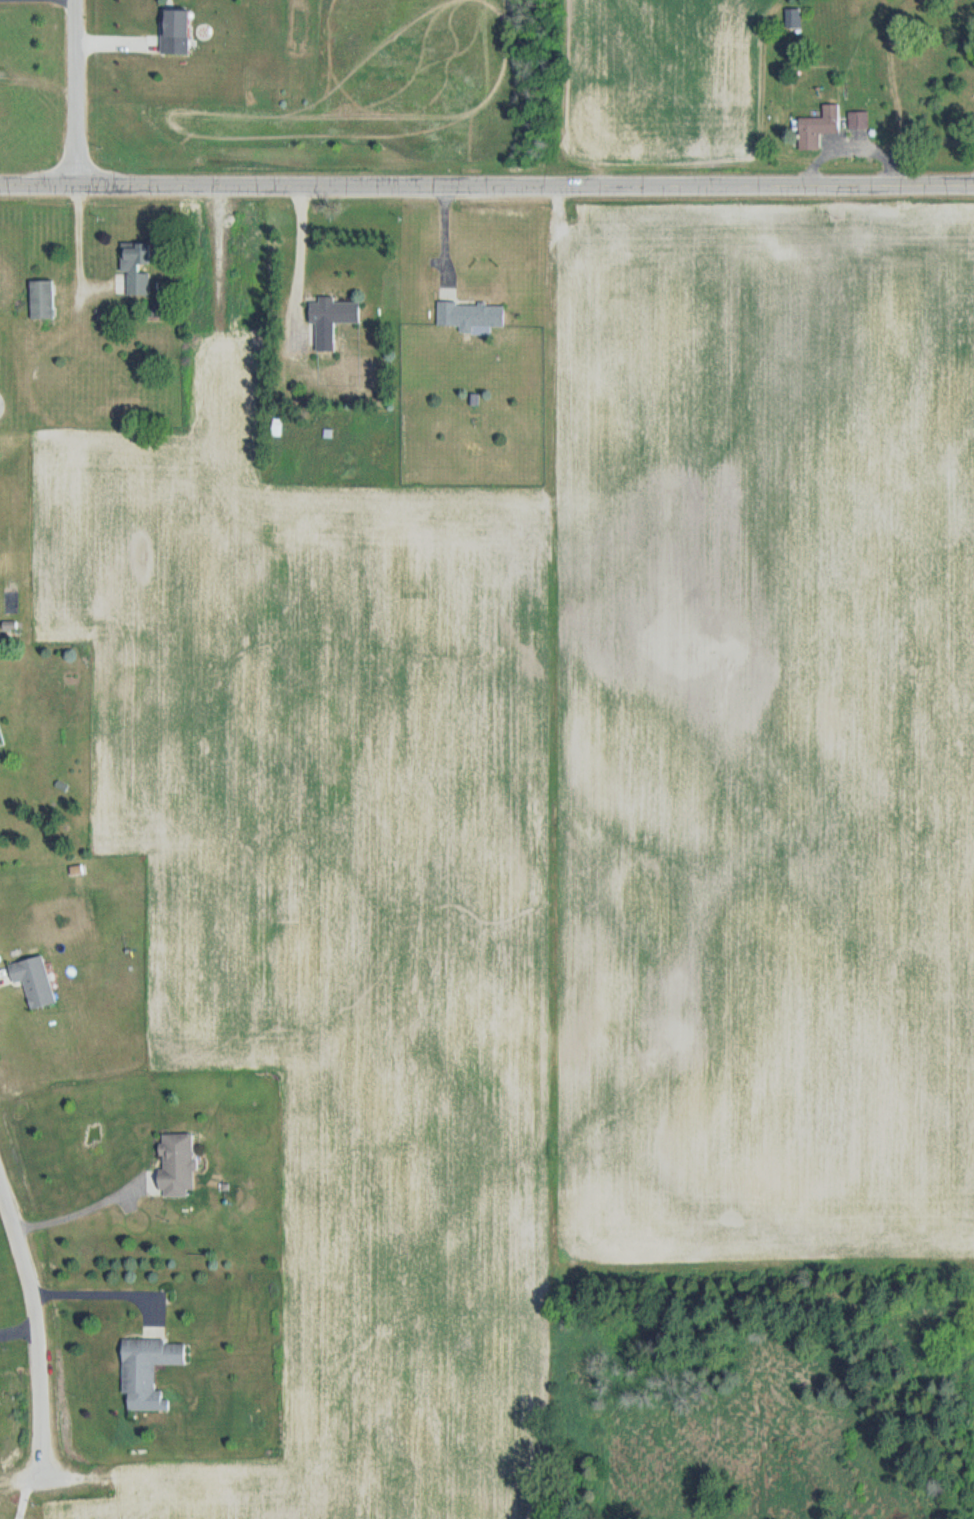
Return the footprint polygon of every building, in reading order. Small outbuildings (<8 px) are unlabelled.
[(802,27),(802,10),(787,10),(787,27),(802,27)] [(193,11),(165,11),(164,55),(192,55),(193,11)] [(840,135),(840,105),(824,105),(824,119),(801,119),(800,151),(821,152),(821,135),(840,135)] [(868,114),(850,114),(850,129),(868,129),(868,114)] [(150,296),(150,246),(124,246),(123,274),(128,274),(127,296),(150,296)] [(55,282),(33,282),(33,320),(55,320),(55,282)] [(311,303),(311,324),(318,324),(318,352),(335,352),(335,324),(360,324),(360,303),(335,303),(335,298),(320,298),(320,303),(311,303)] [(439,326),(462,326),(462,334),(474,334),(474,327),(506,327),(506,304),(439,304),(439,326)] [(45,956),(11,965),(16,984),(26,981),(33,1010),(57,1004),(45,956)] [(163,1198),(195,1198),(195,1136),(163,1136),(163,1198)] [(172,1413),(172,1400),(165,1400),(165,1393),(157,1393),(158,1366),(188,1366),(188,1343),(126,1342),(125,1395),(131,1395),(131,1412),(172,1413)]
